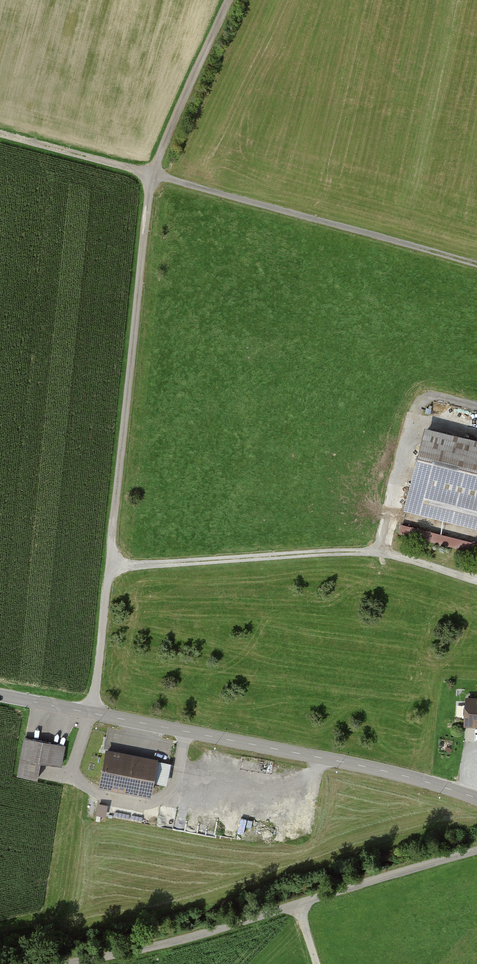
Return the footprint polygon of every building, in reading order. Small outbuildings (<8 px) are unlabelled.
[(426,432),(407,507),(476,525),(476,445),(426,432)] [(401,526),(399,537),(476,552),(476,540),(401,526)] [(467,699),(466,705),(464,705),(463,717),(466,717),(465,723),(476,724),(476,699),(467,699)] [(45,760),(64,764),(68,743),(26,735),(18,773),(42,778),(45,760)] [(161,759),(108,748),(101,780),(155,791),(161,759)] [(109,804),(99,802),(97,812),(107,814),(109,804)]
